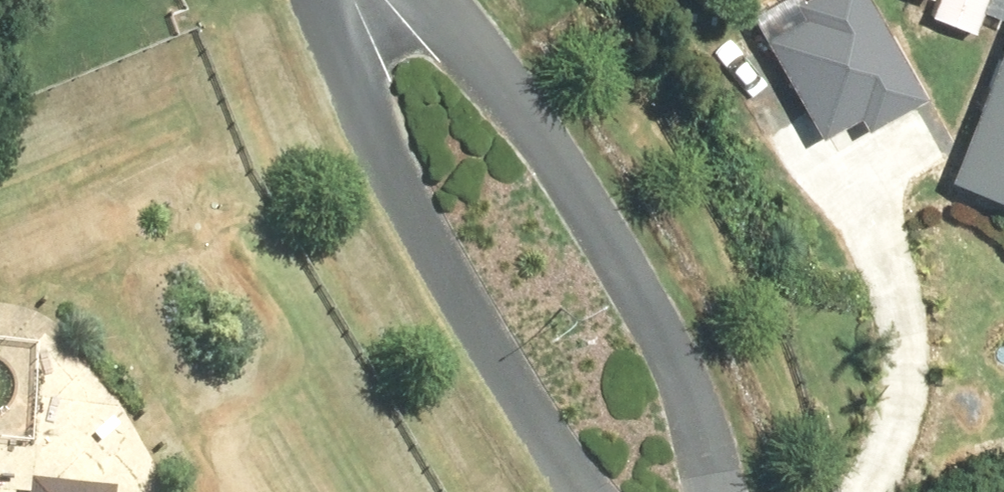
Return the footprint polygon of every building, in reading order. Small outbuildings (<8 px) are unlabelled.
[(865,0),(798,0),(790,4),(799,21),(761,41),(816,141),(855,120),(861,132),(920,100),(865,0)] [(1003,21),(1003,0),(933,0),(926,19),(972,36),(980,12),(1003,21)] [(945,182),(1003,205),(1003,33),(945,182)]
